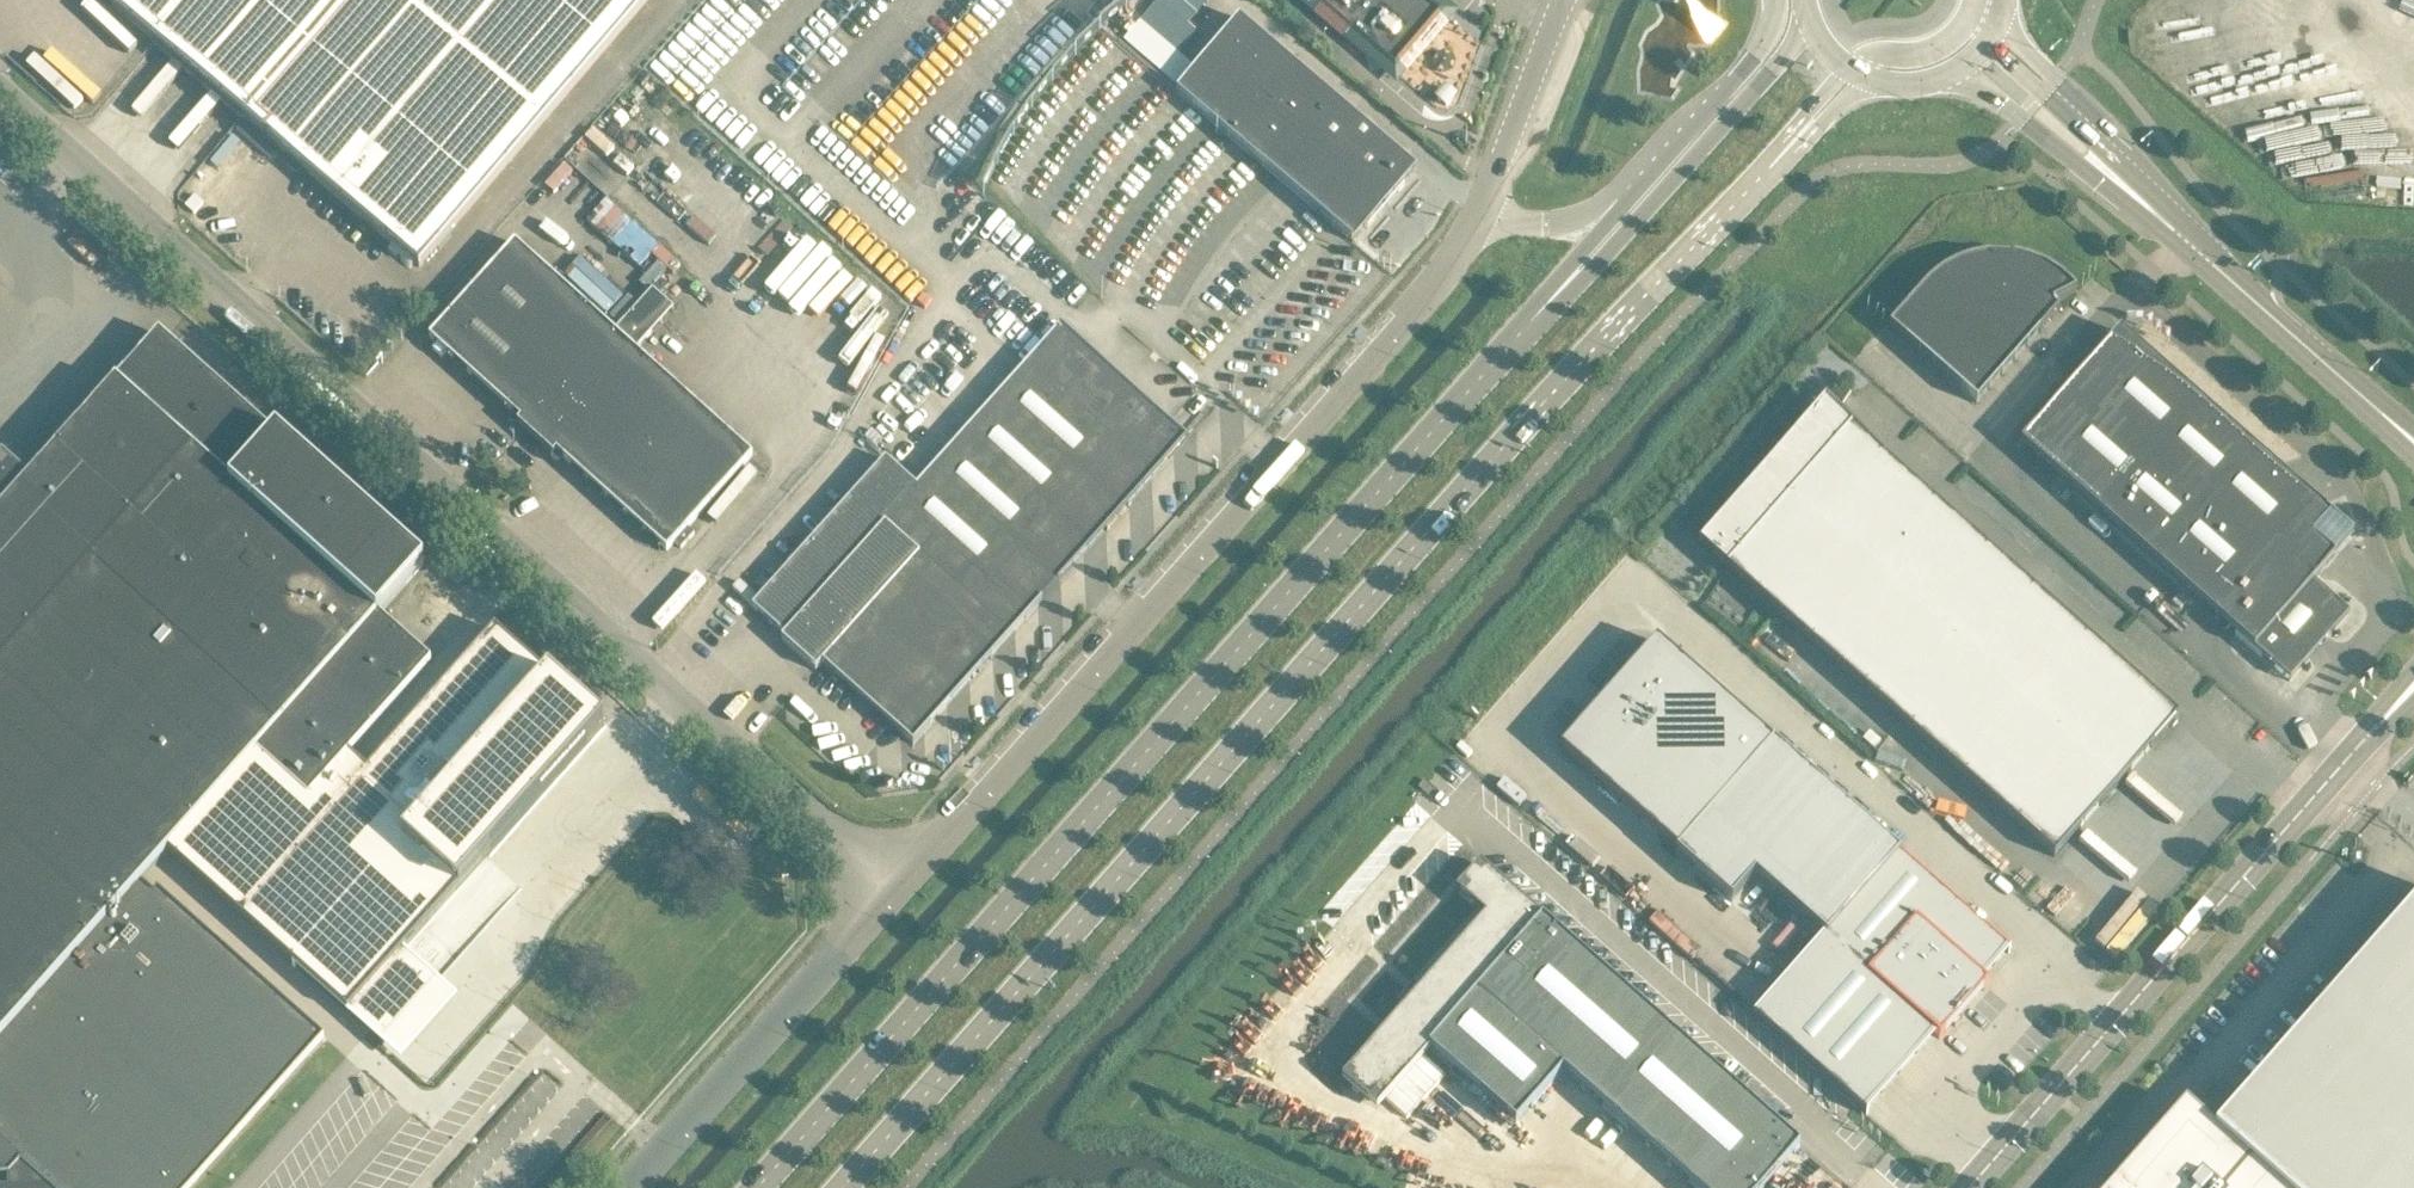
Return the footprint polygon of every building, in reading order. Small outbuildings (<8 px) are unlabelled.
[(648,0),(106,0),(420,268),(648,0)] [(1406,70),(1445,24),(1441,21),(1447,13),(1431,0),(1310,0),(1395,73),(1402,66),(1406,70)] [(1176,92),(1351,241),(1414,168),(1239,19),(1176,92)] [(653,291),(615,334),(515,244),(430,339),(667,551),(674,543),(681,549),(695,534),(688,528),(752,457),(635,352),(674,309),(653,291)] [(1924,288),(1889,328),(1905,342),(1905,341),(1977,405),(2040,333),(2041,333),(2059,312),(2058,311),(2054,305),(2076,293),(2067,283),(2057,275),(2046,269),(2030,262),(2013,258),(2001,257),(1989,257),(1974,260),(1959,264),(1946,271),(1934,279),(1924,288)] [(862,485),(753,608),(785,637),(782,640),(816,671),(823,663),(913,743),(1058,582),(1185,440),(1060,328),(917,487),(886,459),(862,485)] [(2331,518),(2282,475),(2120,332),(2020,445),(2290,682),(2349,615),(2314,583),(2335,559),(2312,540),(2331,518)] [(9,1175),(10,1186),(0,1187),(189,1187),(324,1037),(157,888),(153,892),(140,881),(166,852),(384,1045),(440,982),(404,950),(604,727),(495,629),(352,790),(333,773),(430,665),(376,617),(421,567),(161,335),(39,471),(30,481),(3,457),(0,460),(0,1175),(9,1175)] [(2178,718),(1885,461),(1826,400),(1821,405),(1699,544),(2055,858),(2178,718)] [(1656,642),(1561,751),(1672,848),(1767,740),(1656,642)] [(1767,740),(1672,848),(1677,853),(1676,854),(1732,903),(1755,876),(1826,938),(1758,1017),(1755,1015),(1754,1016),(1867,1116),(1868,1114),(1866,1112),(1934,1035),(1939,1039),(1952,1025),(1955,1027),(1963,1019),(1960,1016),(1987,984),(1982,980),(2006,952),(2009,954),(2010,953),(1767,740)] [(1425,1057),(1430,1051),(1516,1126),(1563,1072),(1694,1187),(1765,1187),(1800,1147),(1480,865),(1457,892),(1485,918),(1422,990),(1414,983),(1398,1001),(1406,1008),(1342,1080),(1377,1111),(1425,1057)] [(2215,1132),(2185,1105),(2113,1187),(2413,1187),(2413,906),(2215,1132)] [(412,1185),(394,1169),(361,1158),(355,1121),(336,1124),(334,1110),(320,1112),(307,1102),(234,1187),(409,1187),(412,1185)]
